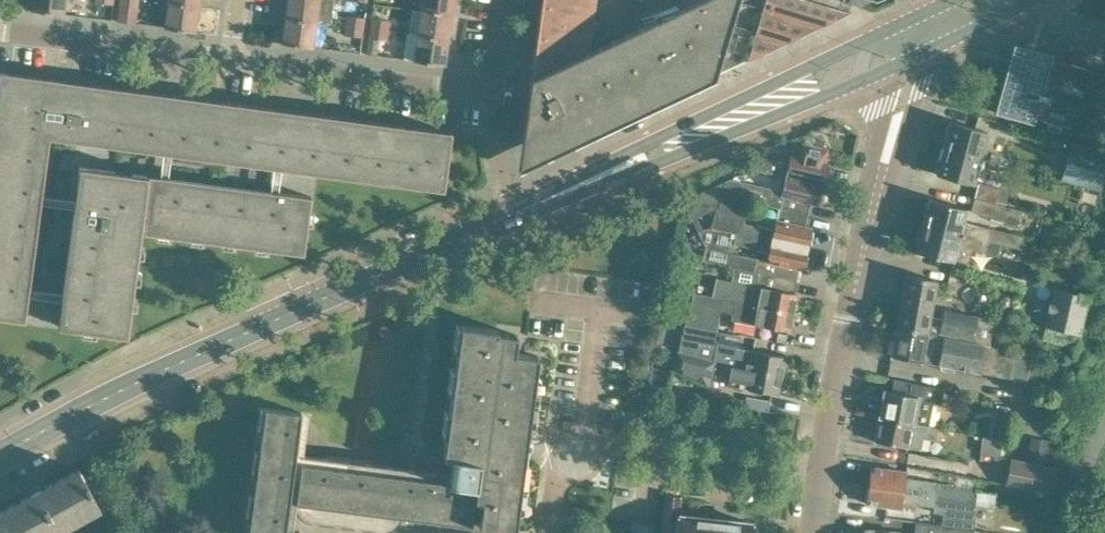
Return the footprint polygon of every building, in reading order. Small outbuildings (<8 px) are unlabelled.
[(66,0),(34,0),(33,10),(64,14),(66,0)] [(138,0),(120,0),(118,20),(135,22),(138,0)] [(285,18),(316,22),(329,24),(333,0),(288,0),(285,18)] [(453,0),(422,0),(420,11),(451,15),(453,0)] [(737,0),(690,0),(685,18),(626,46),(577,69),(586,0),(541,0),(536,37),(532,62),(531,69),(522,134),(518,169),(575,142),(714,77),(737,0)] [(809,0),(765,0),(747,61),(851,12),(809,0)] [(195,32),(199,6),(168,2),(164,28),(195,32)] [(447,39),(451,15),(420,11),(417,35),(447,39)] [(364,28),(365,17),(347,14),(346,25),(364,28)] [(312,47),(316,22),(285,18),(282,43),(312,47)] [(389,20),(372,18),(370,28),(388,31),(389,20)] [(362,36),(364,28),(346,25),(345,33),(362,36)] [(387,38),(388,31),(370,28),(369,37),(387,38)] [(444,65),(447,39),(417,35),(414,60),(444,65)] [(1052,57),(1051,57),(1052,54),(1014,43),(1008,62),(1009,62),(996,107),(1102,136),(1104,125),(1104,73),(1052,58),(1052,57)] [(451,132),(0,71),(0,317),(25,320),(28,295),(21,294),(22,286),(26,287),(28,270),(25,269),(27,254),(30,254),(32,237),(29,237),(31,221),(34,222),(37,205),(33,205),(35,189),(39,189),(41,173),(38,172),(43,129),(282,161),(281,168),(443,190),(451,132)] [(946,136),(943,147),(981,158),(988,132),(950,122),(949,125),(946,127),(944,132),(946,136)] [(1098,148),(1073,141),(1062,179),(1101,189),(1104,175),(1104,150),(1098,148)] [(826,149),(801,143),(798,156),(792,155),(790,164),(761,157),(749,164),(751,167),(781,174),(782,172),(786,173),(787,170),(804,175),(803,179),(821,182),(826,163),(823,162),(826,149)] [(936,161),(935,167),(937,170),(936,174),(974,184),(981,158),(943,147),(940,159),(936,161)] [(992,152),(989,160),(999,163),(1001,155),(992,152)] [(989,160),(988,166),(997,169),(999,163),(989,160)] [(816,203),(821,182),(803,179),(804,175),(787,170),(786,173),(782,172),(781,174),(778,188),(731,178),(724,181),(721,194),(749,201),(750,200),(779,207),(805,213),(808,201),(816,203)] [(303,253),(311,196),(277,191),(277,197),(84,174),(69,300),(61,299),(58,325),(127,334),(140,231),(303,253)] [(724,181),(682,201),(683,203),(684,205),(687,212),(691,218),(717,206),(711,225),(806,247),(810,228),(802,226),(805,213),(779,207),(777,218),(775,218),(773,228),(745,222),(749,201),(721,194),(724,181)] [(1001,188),(979,183),(976,197),(997,202),(1001,188)] [(1023,210),(997,202),(976,197),(972,211),(1018,225),(1023,210)] [(922,223),(1000,243),(1021,248),(1024,235),(964,220),(967,209),(928,199),(928,201),(924,204),(923,210),(925,213),(922,223)] [(1000,243),(922,223),(919,237),(916,239),(914,245),(916,248),(915,251),(967,265),(971,249),(997,255),(1000,243)] [(801,268),(806,247),(711,225),(711,226),(697,230),(706,247),(703,260),(753,270),(756,257),(733,252),(735,243),(768,250),(766,260),(801,268)] [(790,291),(792,278),(771,274),(769,287),(716,277),(714,288),(700,285),(698,292),(794,311),(798,293),(790,291)] [(932,306),(936,285),(937,280),(907,274),(902,300),(932,306)] [(1089,295),(1088,295),(1053,286),(1044,324),(1046,325),(1042,340),(1068,346),(1072,331),(1078,332),(1080,333),(1089,295)] [(790,330),(794,311),(698,292),(694,291),(694,292),(693,292),(685,322),(716,328),(720,307),(733,309),(732,318),(790,330)] [(931,315),(932,306),(902,300),(897,326),(1009,348),(1010,339),(991,336),(994,318),(944,308),(942,318),(931,315)] [(716,329),(716,328),(685,322),(685,323),(683,333),(679,350),(715,359),(714,359),(722,362),(781,374),(785,355),(717,342),(720,329),(716,329)] [(529,424),(538,355),(514,352),(517,334),(496,331),(497,329),(461,324),(443,457),(450,458),(447,473),(302,454),(308,413),(301,412),(289,502),(289,507),(285,532),(292,532),(296,502),(471,525),(472,519),(479,520),(479,526),(515,531),(529,424)] [(897,326),(892,354),(922,360),(1011,377),(1016,349),(1009,348),(897,326)] [(711,373),(714,359),(715,359),(679,350),(677,349),(671,368),(707,384),(711,373)] [(714,359),(711,373),(720,374),(720,376),(729,377),(728,383),(745,386),(777,393),(781,374),(722,362),(714,359)] [(911,382),(909,394),(884,390),(879,416),(914,423),(915,422),(929,425),(934,402),(940,403),(943,388),(911,382)] [(301,412),(265,407),(248,532),(285,532),(289,507),(289,502),(301,412)] [(936,440),(938,427),(929,425),(915,422),(914,423),(879,416),(875,440),(921,448),(923,437),(936,440)] [(1000,455),(1002,440),(982,437),(980,451),(1000,455)] [(1029,443),(1026,459),(1048,464),(1051,447),(1029,443)] [(1053,492),(1058,467),(1011,458),(1005,483),(1053,492)] [(86,481),(78,467),(42,487),(41,485),(30,491),(31,493),(0,510),(0,522),(6,532),(52,532),(100,507),(86,481)] [(870,468),(868,484),(918,489),(976,503),(977,491),(938,483),(938,481),(906,476),(906,472),(870,468)] [(868,484),(866,504),(901,509),(903,501),(934,505),(945,508),(942,524),(942,525),(974,528),(976,507),(976,503),(918,489),(868,484)] [(680,496),(666,494),(661,532),(752,532),(753,523),(678,515),(680,496)] [(974,528),(942,525),(942,524),(916,521),(915,532),(973,532),(974,528)]
